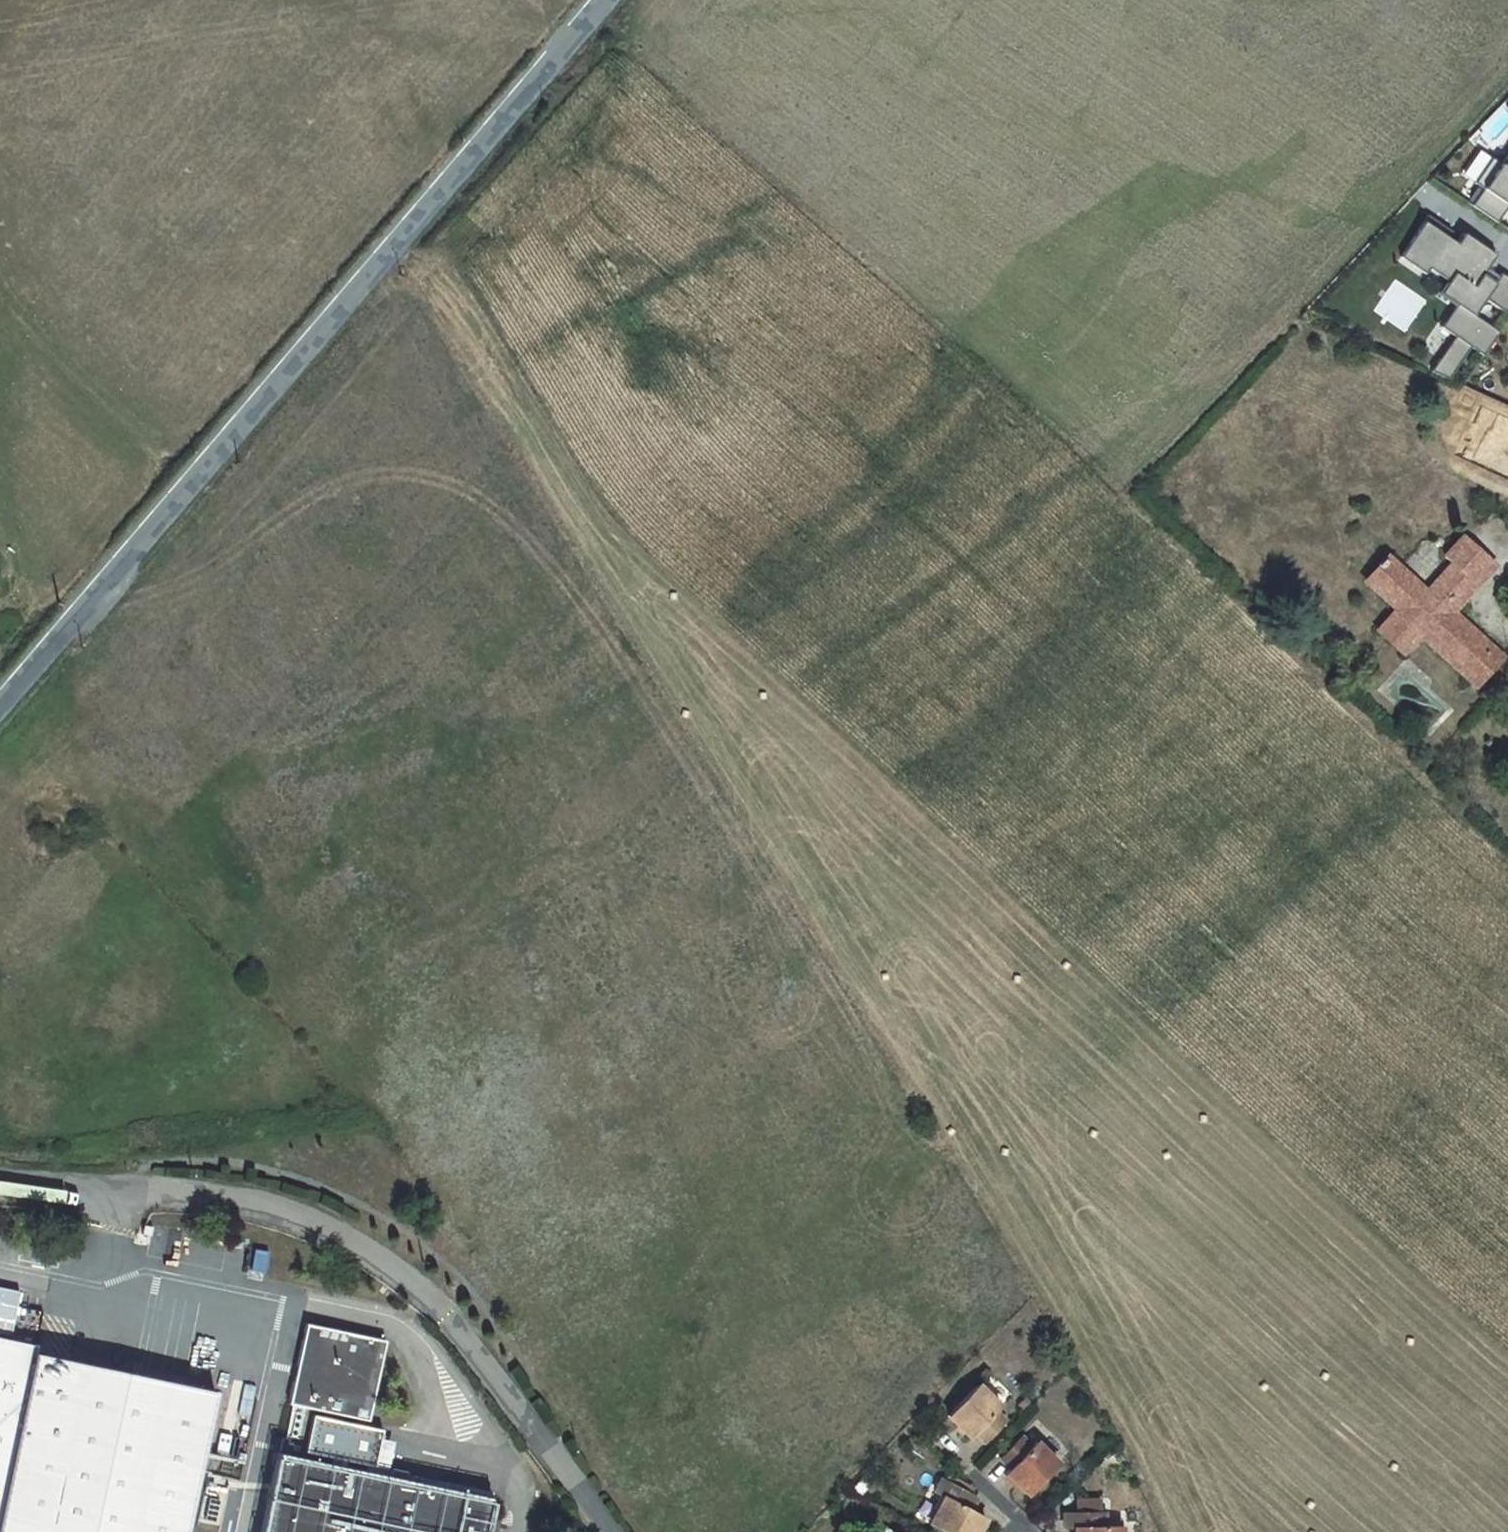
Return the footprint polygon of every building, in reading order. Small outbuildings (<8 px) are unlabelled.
[(1480,148),(1465,175),(1486,187),(1474,207),(1507,226),(1507,164),(1480,148)] [(1401,257),(1446,285),(1442,293),(1459,303),(1442,330),(1452,336),(1433,368),(1451,380),(1472,347),(1486,356),(1501,332),(1478,317),(1490,299),(1507,310),(1507,278),(1492,267),(1500,254),(1466,233),(1461,242),(1424,219),(1401,257)] [(1488,559),(1462,537),(1443,557),(1451,564),(1426,591),(1386,556),(1375,568),(1386,579),(1376,590),(1396,608),(1385,623),(1395,632),(1389,640),(1402,652),(1420,634),(1426,627),(1432,633),(1426,639),(1476,685),(1503,656),(1452,611),(1450,613),(1444,607),(1488,559)] [(1494,565),(1488,559),(1444,607),(1450,613),(1452,611),(1494,565)] [(1386,579),(1375,568),(1365,580),(1376,590),(1386,579)] [(1395,632),(1385,623),(1378,630),(1389,640),(1395,632)] [(1432,633),(1426,627),(1420,634),(1426,639),(1432,633)] [(14,1333),(24,1292),(0,1287),(0,1330),(14,1333)] [(386,1341),(306,1325),(289,1405),(370,1422),(386,1341)] [(0,1338),(0,1531),(186,1531),(215,1393),(35,1354),(36,1346),(0,1338)] [(1000,1407),(977,1384),(947,1416),(969,1437),(974,1432),(985,1442),(1005,1422),(995,1412),(1000,1407)] [(1006,1473),(1029,1494),(1059,1464),(1036,1442),(1031,1447),(1021,1437),(1001,1458),(1011,1467),(1006,1473)] [(301,1443),(285,1439),(281,1455),(298,1459),(301,1443)] [(278,1454),(262,1531),(485,1531),(492,1498),(298,1459),(281,1455),(278,1454)] [(942,1478),(935,1492),(944,1497),(930,1524),(945,1531),(978,1531),(985,1517),(969,1509),(976,1497),(964,1490),(954,1485),(942,1478)] [(1089,1503),(1078,1503),(1078,1512),(1089,1512),(1089,1503)] [(1064,1512),(1064,1527),(1074,1527),(1074,1531),(1121,1531),(1121,1526),(1103,1526),(1103,1512),(1089,1512),(1078,1512),(1064,1512)]
